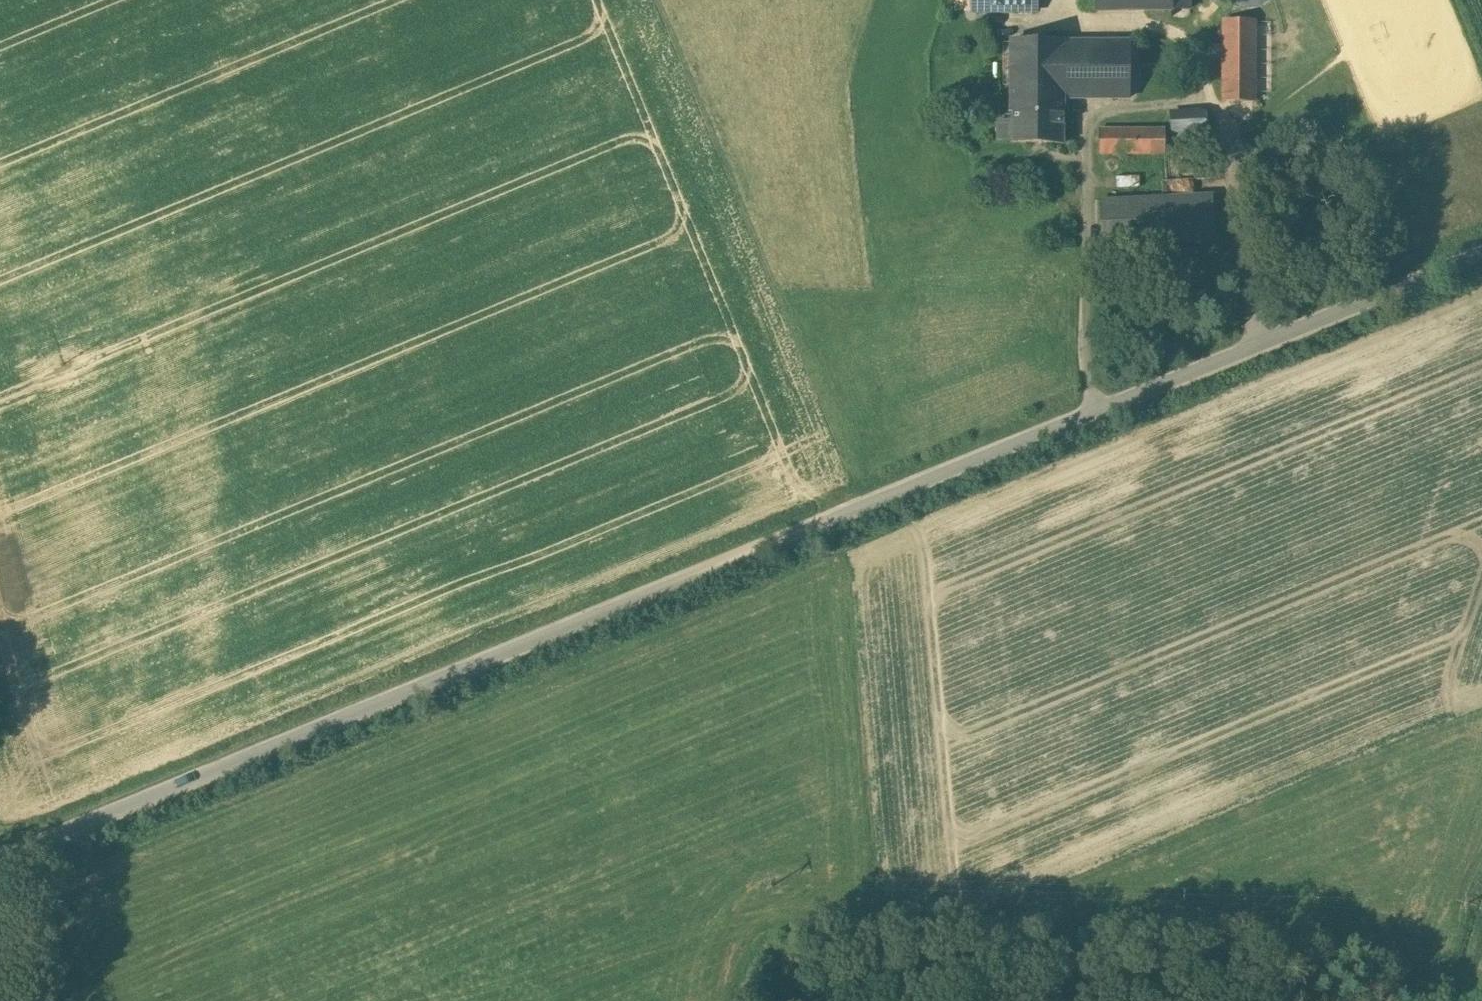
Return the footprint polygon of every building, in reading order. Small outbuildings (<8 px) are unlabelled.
[(1038,0),(971,0),(971,12),(1038,12),(1038,0)] [(1095,10),(1194,11),(1194,0),(1095,0),(1095,10)] [(1259,19),(1221,18),(1221,101),(1258,101),(1259,19)] [(1125,34),(1007,35),(1008,142),(1064,142),(1063,99),(1126,98),(1125,34)] [(1000,114),(999,93),(970,93),(970,115),(1000,114)] [(1206,109),(1171,110),(1172,140),(1207,138),(1206,109)] [(1167,125),(1099,124),(1099,154),(1167,154),(1167,125)] [(1214,241),(1212,185),(1098,190),(1100,245),(1214,241)]
